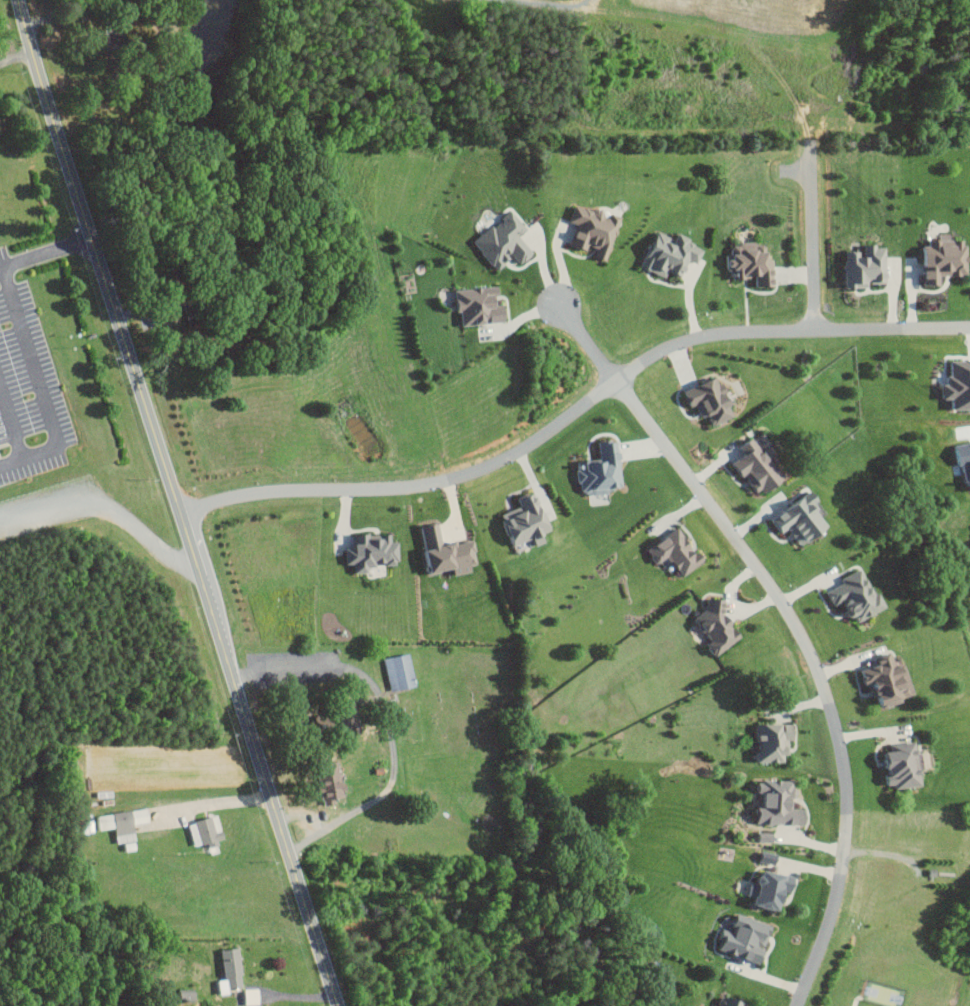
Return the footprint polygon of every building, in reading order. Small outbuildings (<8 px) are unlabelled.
[(573,243),(597,251),(595,256),(609,260),(622,216),(613,213),(612,216),(577,205),(572,222),(579,224),(573,243)] [(530,227),(512,208),(475,243),(500,270),(515,255),(524,265),(536,252),(521,236),(530,227)] [(643,267),(668,277),(670,271),(684,276),(691,259),(699,263),(706,246),(678,234),(676,238),(659,231),(643,267)] [(732,244),(733,279),(755,278),(755,286),(775,286),(774,243),(732,244)] [(889,245),(865,246),(865,251),(848,251),(849,288),(872,287),(872,283),(890,282),(889,245)] [(464,326),(510,322),(508,304),(501,304),(500,286),(460,290),(464,326)] [(955,372),(951,372),(952,384),(946,384),(947,399),(957,399),(957,410),(969,409),(969,360),(955,361),(955,372)] [(688,389),(695,405),(706,401),(715,425),(739,416),(725,383),(721,384),(718,377),(688,389)] [(738,459),(761,497),(787,481),(773,458),(777,456),(763,432),(741,445),(746,454),(738,459)] [(600,460),(579,461),(581,493),(626,491),(624,452),(618,453),(617,441),(599,442),(600,460)] [(774,517),(785,533),(790,529),(804,548),(832,527),(814,503),(820,499),(813,488),(774,517)] [(505,513),(519,550),(526,548),(524,543),(535,539),(538,546),(548,542),(545,533),(553,530),(539,490),(518,498),(522,507),(505,513)] [(659,564),(670,556),(684,576),(706,561),(682,526),(648,548),(659,564)] [(355,535),(355,548),(346,549),(346,564),(357,564),(357,573),(371,572),(371,565),(402,564),(401,541),(394,542),(393,534),(355,535)] [(886,610),(866,567),(841,578),(844,584),(829,591),(835,606),(848,600),(857,622),(886,610)] [(722,654),(744,637),(733,623),(739,618),(723,597),(717,602),(716,600),(693,618),(722,654)] [(418,686),(410,653),(385,658),(392,692),(418,686)] [(908,664),(898,667),(894,653),(876,658),(878,666),(865,670),(870,687),(879,684),(885,707),(918,697),(908,664)] [(337,715),(314,715),(315,729),(338,728),(337,715)] [(761,763),(785,762),(785,755),(792,755),(791,738),(798,738),(797,723),(761,724),(761,763)] [(925,785),(921,741),(890,745),(891,752),(886,752),(890,789),(925,785)] [(347,798),(342,767),(324,770),(330,805),(338,804),(338,800),(347,798)] [(796,781),(761,779),(758,823),(807,826),(809,809),(795,808),(796,781)] [(96,814),(97,830),(115,828),(116,842),(137,840),(136,824),(150,823),(149,809),(96,814)] [(225,842),(220,816),(190,821),(194,846),(210,843),(211,845),(225,842)] [(776,833),(762,832),(761,842),(776,842),(776,833)] [(778,864),(780,855),(763,851),(761,861),(778,864)] [(751,896),(759,898),(758,906),(788,912),(794,876),(765,871),(762,884),(753,883),(751,896)] [(763,963),(768,949),(767,949),(774,925),(738,914),(733,930),(724,928),(718,950),(763,963)] [(222,951),(227,979),(220,981),(222,995),(232,994),(231,990),(246,987),(239,948),(222,951)] [(245,989),(246,1004),(261,1004),(260,989),(245,989)] [(182,1002),(198,1002),(198,990),(181,990),(182,1002)] [(752,1004),(720,997),(718,1005),(752,1005),(752,1004)]
